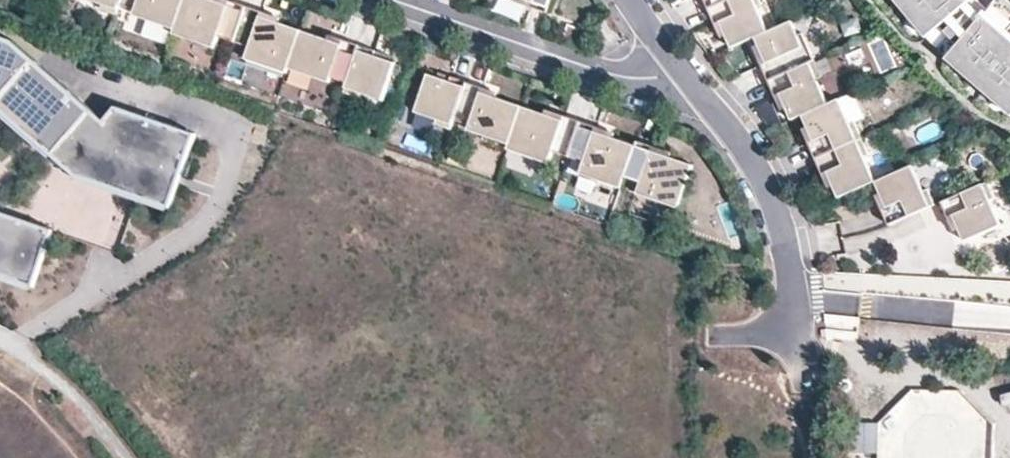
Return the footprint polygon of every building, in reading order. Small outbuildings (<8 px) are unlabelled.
[(104,5),(102,9),(117,14),(120,5),(122,0),(90,0),(104,5)] [(186,0),(122,0),(120,5),(149,15),(148,20),(176,30),(186,0)] [(213,0),(186,0),(176,30),(174,34),(204,44),(205,40),(217,44),(219,37),(235,42),(247,6),(231,1),(228,10),(211,4),(213,0)] [(229,0),(213,0),(211,4),(228,10),(231,1),(229,0)] [(534,2),(532,7),(549,12),(553,0),(528,0),(534,2)] [(711,12),(736,0),(706,0),(711,12)] [(764,8),(761,0),(736,0),(711,12),(718,27),(722,25),(728,38),(733,50),(757,39),(771,35),(759,10),(764,8)] [(924,42),(974,0),(889,0),(924,42)] [(1008,0),(999,0),(944,62),(1009,120),(1009,2),(1008,0)] [(290,69),(303,31),(279,22),(277,27),(261,21),(264,12),(247,6),(235,42),(251,47),(248,54),(260,58),(258,63),(288,73),(290,69)] [(279,22),(281,18),(264,12),(261,21),(277,27),(279,22)] [(614,35),(604,19),(595,25),(606,41),(614,35)] [(722,25),(718,27),(723,40),(728,38),(722,25)] [(800,39),(794,25),(771,35),(757,39),(761,49),(768,64),(764,67),(771,84),(817,64),(805,37),(800,39)] [(290,69),(317,78),(319,73),(332,78),(348,83),(361,45),(345,40),(343,45),(341,49),(333,46),(334,42),(303,31),(290,69)] [(36,60),(17,43),(13,40),(0,35),(0,102),(36,60)] [(205,40),(204,44),(215,48),(217,44),(205,40)] [(383,101),(397,63),(375,56),(377,51),(361,45),(348,83),(345,93),(361,98),(362,94),(383,101)] [(757,51),(764,67),(768,64),(761,49),(757,51)] [(248,54),(247,59),(258,63),(260,58),(248,54)] [(36,60),(0,102),(0,109),(53,155),(93,109),(36,60)] [(824,80),(817,64),(771,84),(778,99),(783,97),(788,110),(794,122),(805,117),(831,108),(820,83),(824,80)] [(319,73),(317,78),(331,83),(332,78),(319,73)] [(453,77),(451,82),(430,74),(417,112),(438,120),(436,124),(452,129),(455,120),(468,82),(453,77)] [(510,144),(523,106),(492,95),(490,100),(482,97),(485,88),(468,82),(455,120),(471,126),(484,130),(482,135),(510,144)] [(493,91),(485,88),(482,97),(490,100),(492,95),(493,91)] [(783,97),(778,99),(784,113),(788,110),(783,97)] [(858,126),(853,128),(842,103),(831,108),(805,117),(810,129),(815,143),(811,144),(818,162),(864,141),(858,126)] [(171,208),(197,134),(118,106),(106,120),(93,109),(53,155),(76,176),(171,208)] [(547,115),(523,106),(510,144),(509,149),(538,159),(540,155),(551,159),(554,151),(570,157),(582,121),(565,116),(562,125),(546,119),(547,115)] [(565,116),(549,110),(547,115),(546,119),(562,125),(565,116)] [(598,127),(582,121),(570,157),(585,162),(583,169),(594,173),(593,178),(622,188),(626,176),(637,145),(613,137),(612,142),(595,136),(598,127)] [(471,126),(469,130),(482,135),(484,130),(471,126)] [(615,133),(598,127),(595,136),(612,142),(613,137),(615,133)] [(805,131),(811,144),(815,143),(810,129),(805,131)] [(679,208),(694,165),(670,157),(669,162),(652,156),(655,146),(639,141),(637,145),(626,176),(642,182),(640,189),(652,193),(650,197),(679,208)] [(872,159),(864,141),(818,162),(825,177),(830,175),(836,188),(841,200),(878,184),(867,161),(872,159)] [(670,157),(672,152),(655,146),(652,156),(669,162),(670,157)] [(540,155),(538,159),(550,163),(551,159),(540,155)] [(583,169),(581,174),(593,178),(594,173),(583,169)] [(926,195),(915,170),(878,186),(888,209),(884,211),(891,228),(937,209),(930,193),(926,195)] [(830,175),(825,177),(831,190),(836,188),(830,175)] [(997,202),(990,186),(944,206),(951,222),(956,220),(967,245),(1004,229),(993,204),(997,202)] [(640,189),(638,194),(650,197),(652,193),(640,189)] [(35,288),(54,230),(0,213),(0,276),(35,288)]
